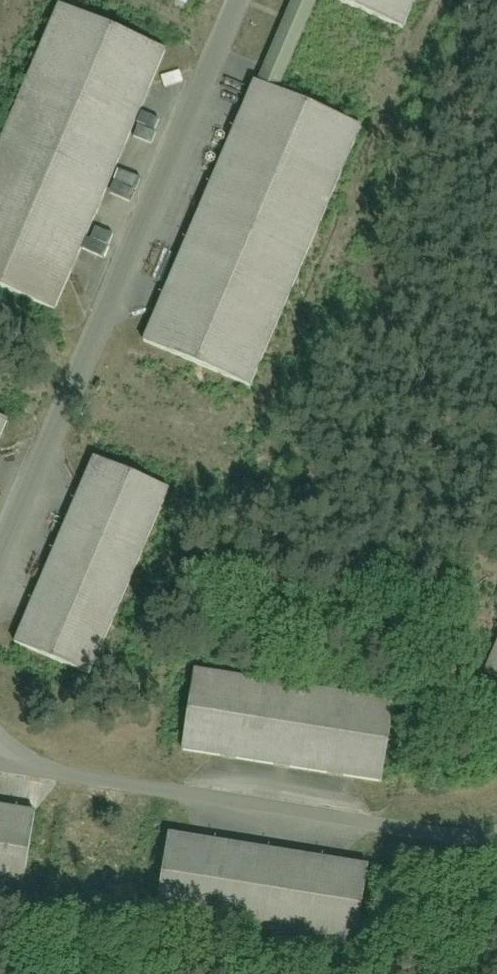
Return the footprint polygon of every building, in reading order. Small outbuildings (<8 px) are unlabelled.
[(405,40),(422,0),(308,0),(405,40)] [(166,62),(56,15),(0,148),(0,304),(54,327),(166,62)] [(138,355),(254,404),(367,136),(250,88),(138,355)] [(9,431),(0,427),(0,452),(9,431)] [(10,650),(90,685),(173,500),(93,464),(10,650)] [(496,679),(496,631),(479,671),(496,679)] [(182,675),(172,751),(375,779),(386,703),(182,675)] [(0,809),(0,890),(22,893),(33,814),(0,809)] [(368,867),(162,841),(152,919),(358,945),(368,867)]
